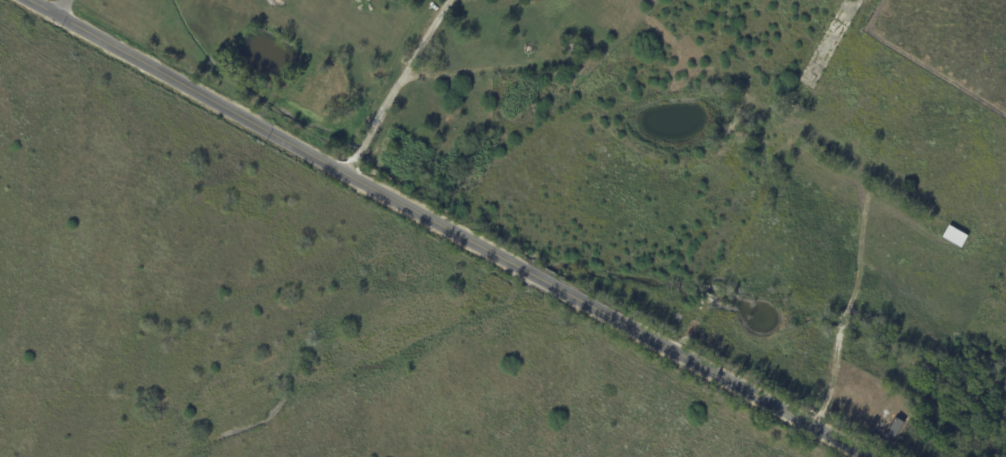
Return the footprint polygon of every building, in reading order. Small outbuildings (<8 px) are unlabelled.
[(582,43),(580,56),(565,53),(567,41),(582,43)]
